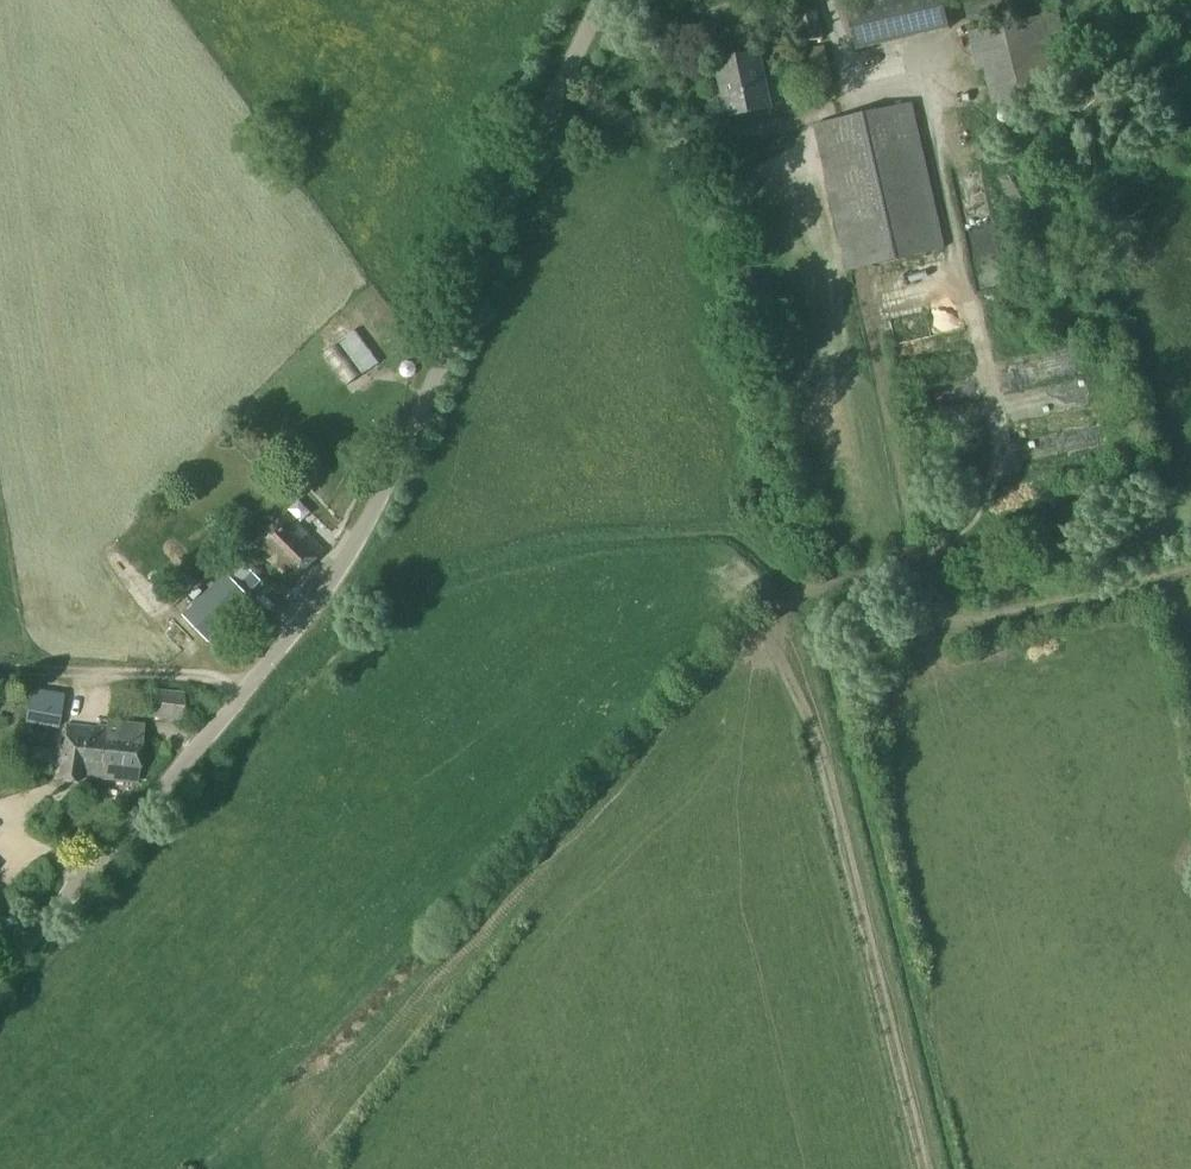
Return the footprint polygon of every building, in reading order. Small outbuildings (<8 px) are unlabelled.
[(856,49),(953,29),(947,0),(867,0),(847,4),(856,49)] [(972,23),(1016,13),(1013,0),(967,0),(972,23)] [(795,15),(802,43),(824,39),(818,10),(795,15)] [(969,34),(978,71),(984,69),(993,104),(1076,86),(1059,14),(969,34)] [(783,56),(792,94),(832,85),(824,48),(783,56)] [(716,61),(728,117),(770,108),(758,52),(716,61)] [(814,126),(847,271),(945,249),(912,104),(814,126)] [(993,234),(974,241),(992,287),(1011,280),(993,234)] [(967,326),(958,296),(933,303),(942,334),(967,326)] [(901,315),(908,342),(940,334),(933,307),(901,315)] [(363,326),(344,338),(365,371),(384,359),(363,326)] [(325,355),(347,386),(362,375),(340,345),(325,355)] [(256,547),(290,582),(322,551),(287,516),(256,547)] [(252,601),(245,593),(258,578),(240,560),(238,562),(229,552),(217,563),(173,606),(182,616),(209,644),(252,601)] [(65,691),(32,685),(29,704),(61,710),(65,691)] [(148,717),(184,720),(186,692),(151,689),(148,717)] [(101,758),(99,779),(138,784),(143,724),(107,721),(106,727),(105,741),(103,741),(101,759),(101,758)] [(79,777),(99,779),(101,758),(101,759),(103,741),(105,741),(106,727),(96,725),(95,728),(67,725),(58,780),(79,782),(79,777)]
